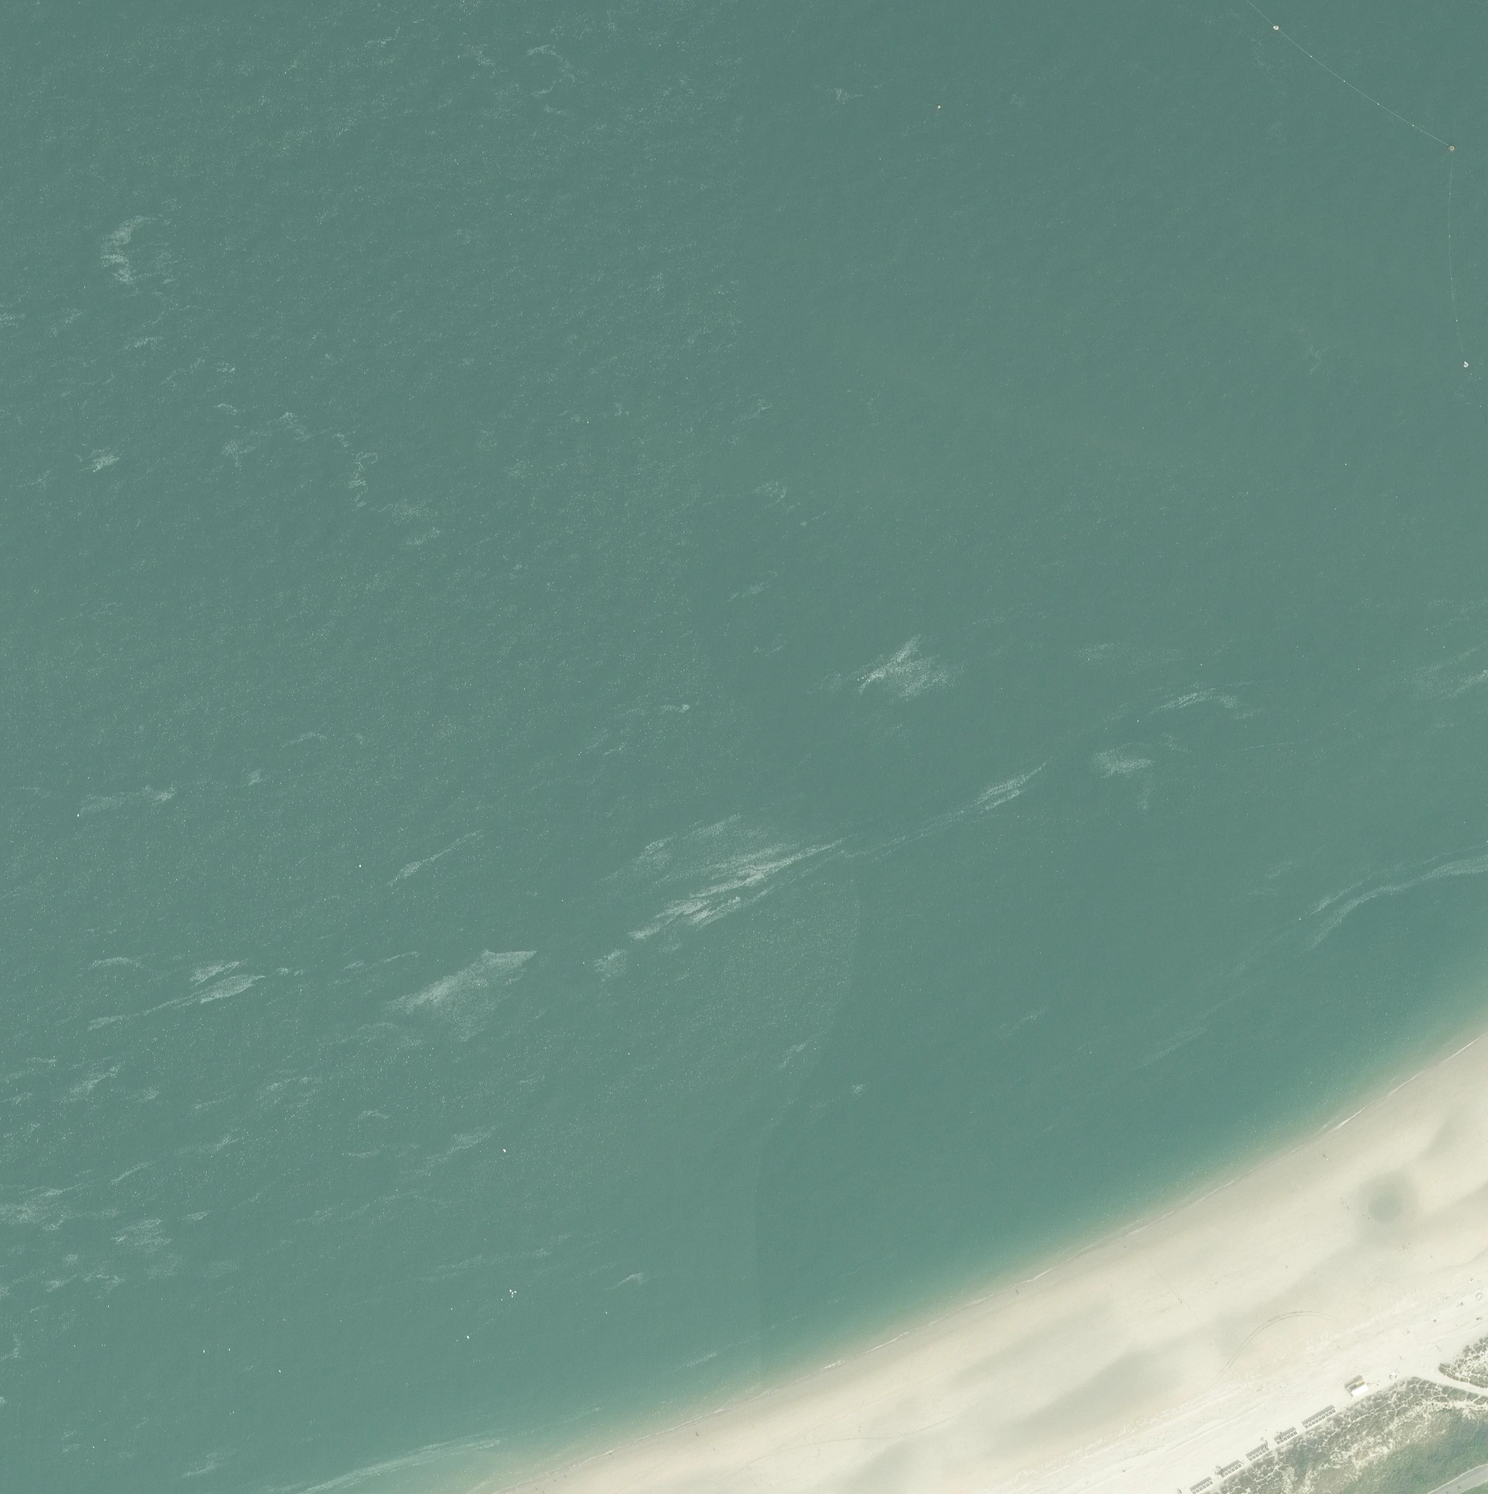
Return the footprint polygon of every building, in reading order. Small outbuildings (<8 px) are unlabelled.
[(1375,1382),(1372,1377),(1366,1381),(1369,1386),(1375,1382)]
